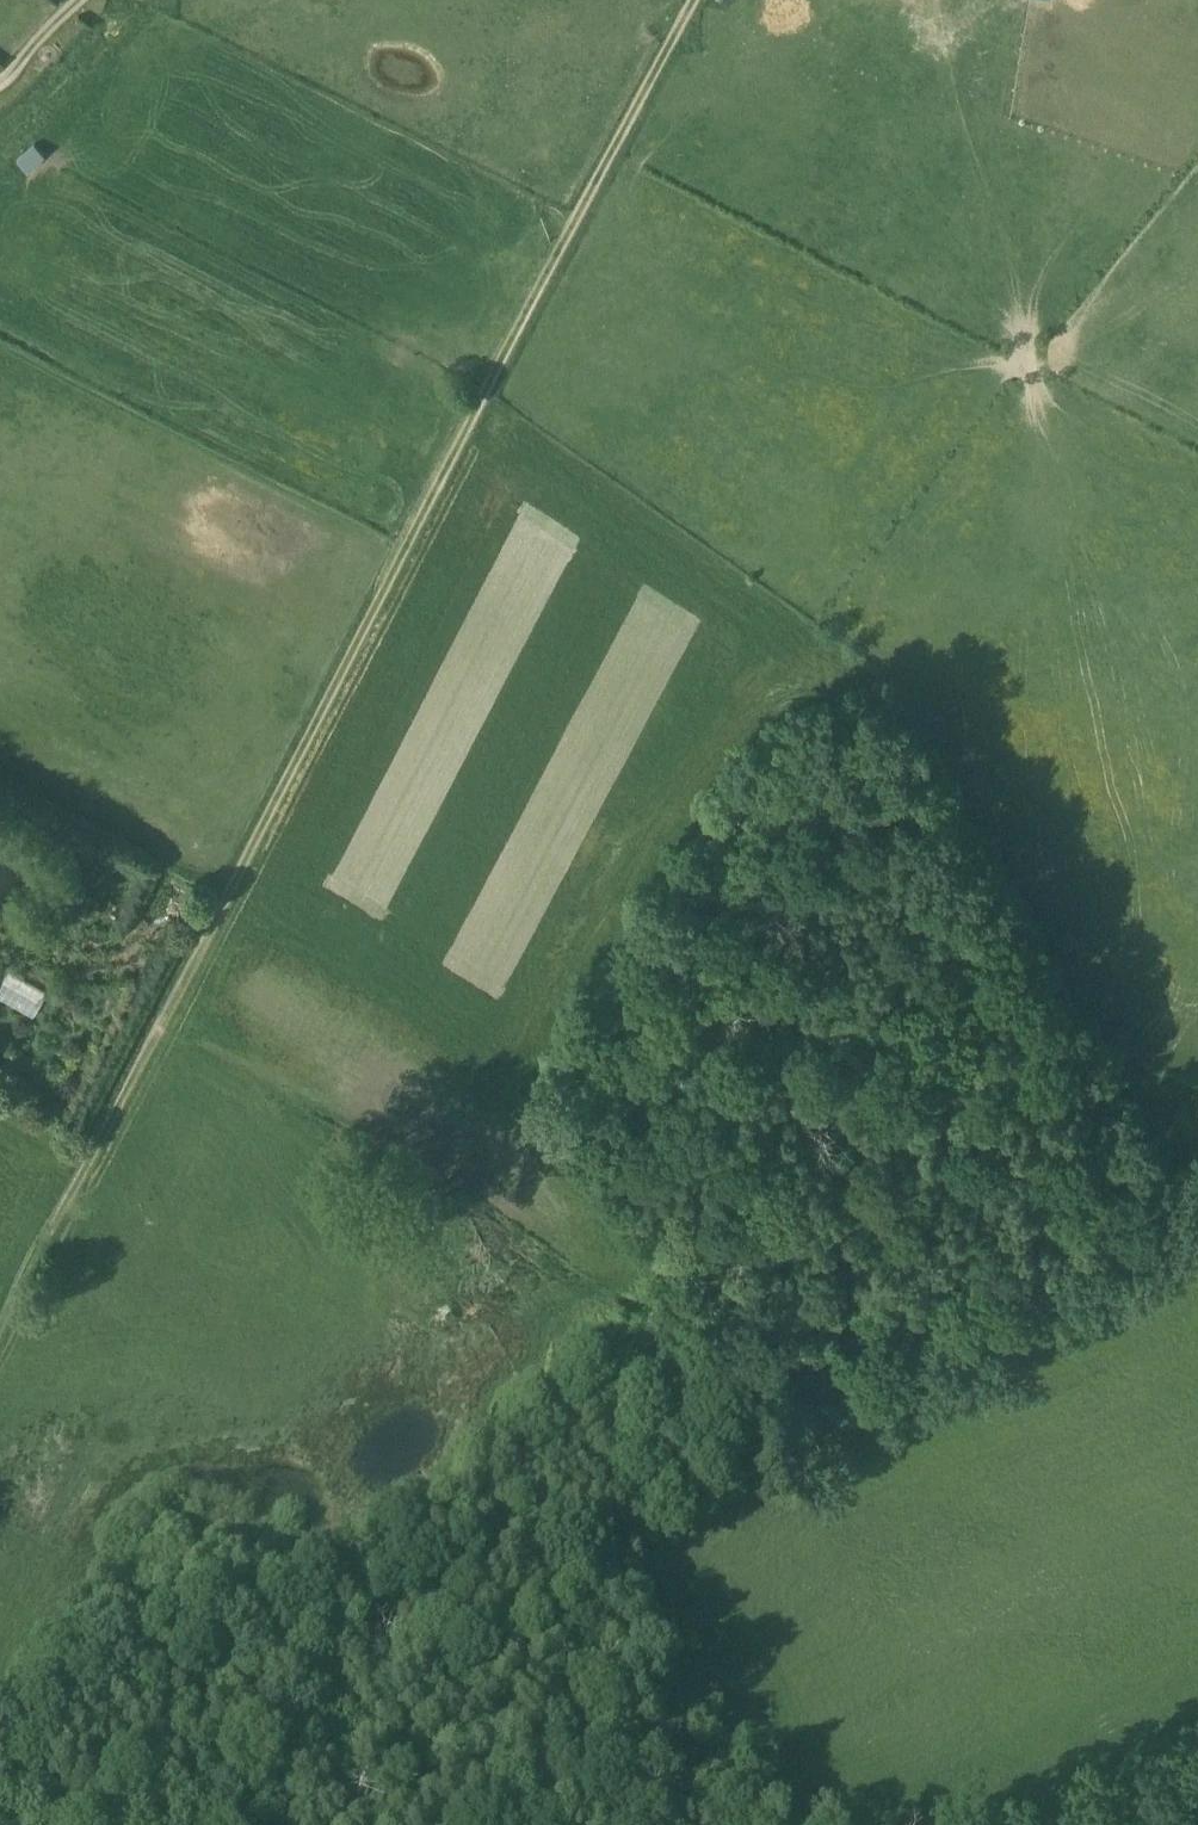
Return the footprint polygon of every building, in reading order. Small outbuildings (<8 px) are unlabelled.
[(0,986),(0,996),(36,1012),(47,987),(7,970),(0,986)]
